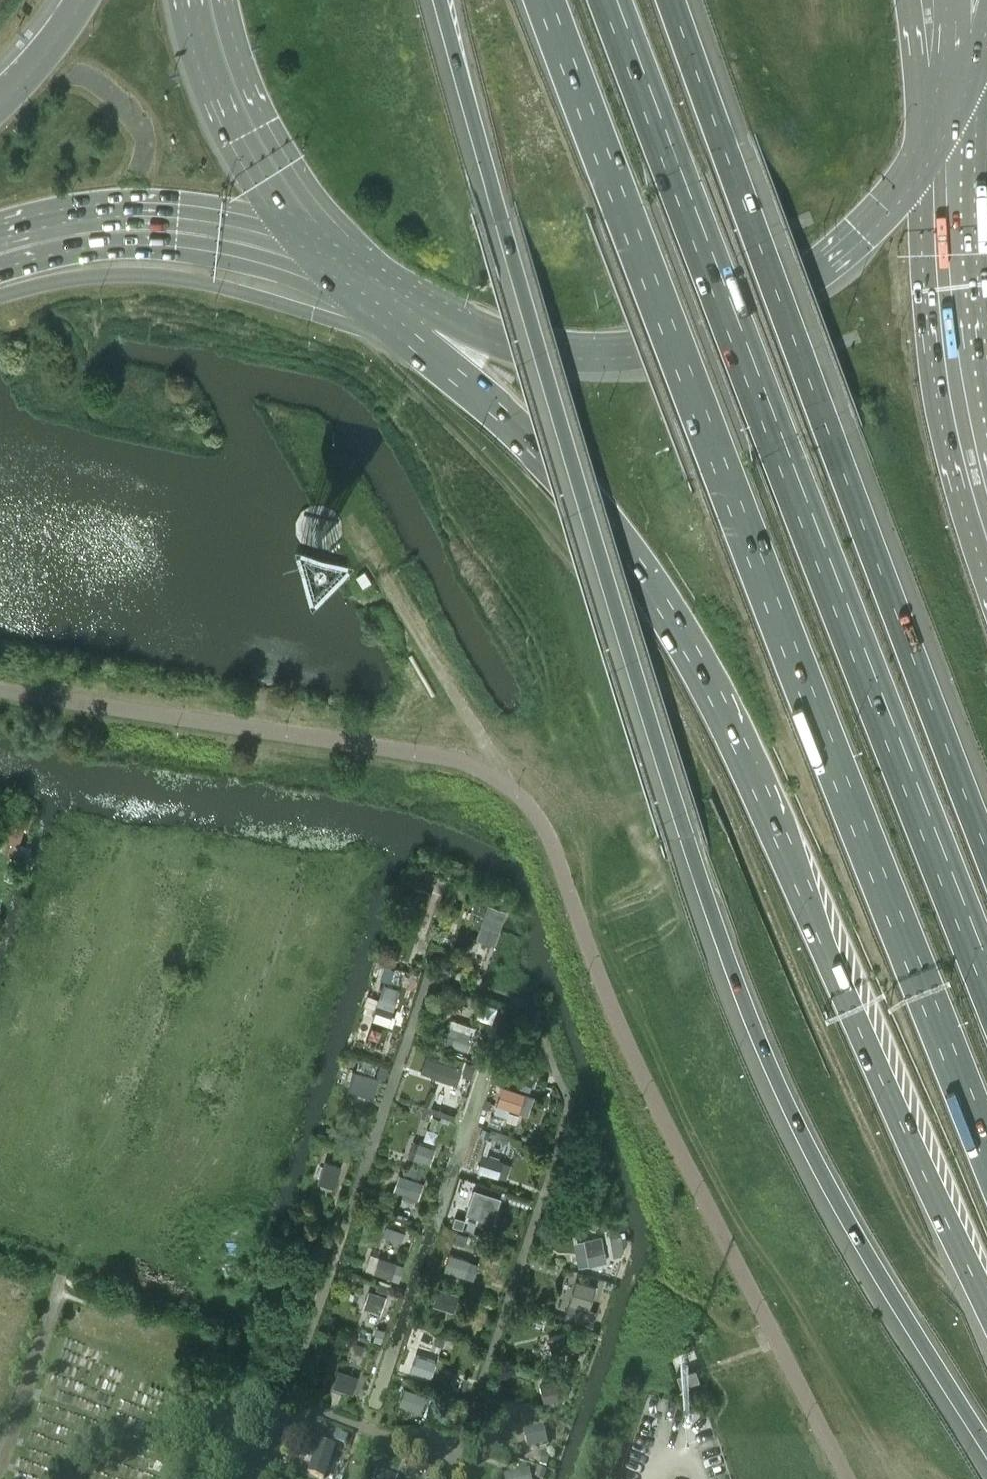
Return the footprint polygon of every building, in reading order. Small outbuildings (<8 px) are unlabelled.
[(18,842),(26,820),(8,814),(1,836),(18,842)] [(424,917),(432,892),(415,886),(407,911),(424,917)] [(500,933),(507,908),(488,903),(480,927),(500,933)] [(383,983),(375,1008),(393,1014),(401,989),(383,983)] [(468,1049),(473,1031),(457,1026),(451,1043),(468,1049)] [(456,1082),(462,1066),(445,1060),(440,1076),(456,1082)] [(373,1092),(377,1079),(353,1071),(349,1085),(373,1092)] [(518,1111),(524,1091),(503,1084),(497,1104),(518,1111)] [(430,1163),(435,1147),(418,1141),(413,1157),(430,1163)] [(498,1174),(503,1160),(484,1154),(479,1168),(498,1174)] [(335,1184),(342,1161),(326,1156),(318,1179),(335,1184)] [(418,1196),(423,1180),(399,1173),(394,1189),(418,1196)] [(475,1184),(466,1210),(494,1219),(503,1193),(475,1184)] [(219,1276),(243,1279),(250,1225),(227,1222),(219,1276)] [(387,1223),(385,1233),(403,1238),(406,1228),(387,1223)] [(459,1229),(454,1245),(468,1249),(473,1234),(459,1229)] [(602,1236),(584,1239),(587,1256),(606,1253),(602,1236)] [(392,1275),(397,1259),(378,1253),(373,1270),(392,1275)] [(475,1278),(479,1263),(450,1253),(445,1268),(475,1278)] [(588,1308),(595,1284),(576,1278),(569,1302),(588,1308)] [(453,1309),(459,1294),(439,1287),(434,1303),(453,1309)] [(381,1312),(386,1293),(368,1288),(363,1306),(381,1312)] [(577,1347),(571,1328),(547,1335),(553,1354),(577,1347)] [(431,1375),(436,1358),(415,1352),(410,1369),(431,1375)] [(681,1384),(699,1378),(695,1366),(677,1373),(681,1384)] [(354,1391),(359,1374),(338,1367),(333,1385),(354,1391)] [(566,1377),(545,1383),(549,1399),(571,1394),(566,1377)] [(420,1410),(426,1392),(404,1386),(399,1403),(420,1410)] [(547,1444),(542,1426),(521,1431),(526,1450),(547,1444)] [(323,1478),(328,1463),(312,1458),(308,1474),(323,1478)] [(397,1477),(376,1470),(374,1478),(397,1478),(397,1477)] [(528,1470),(502,1475),(502,1478),(530,1478),(528,1470)]
